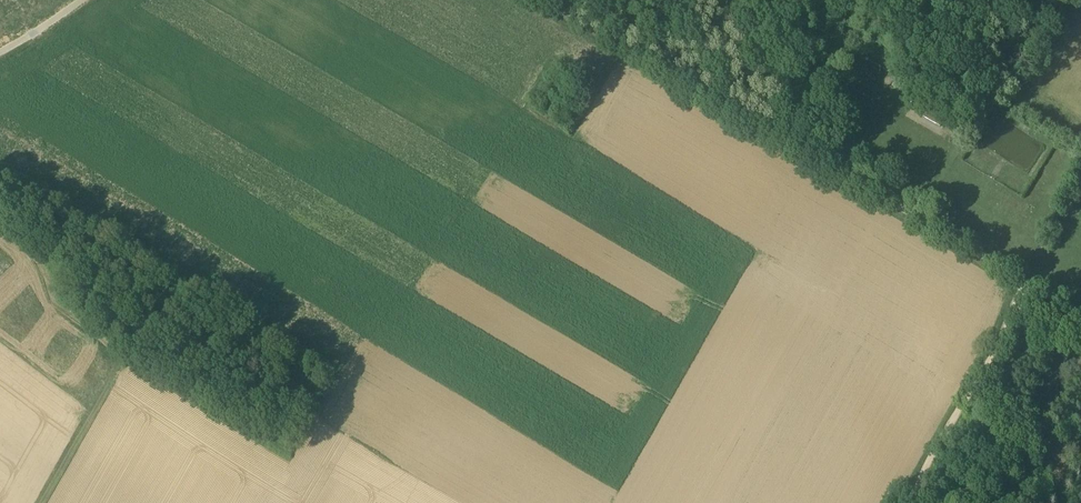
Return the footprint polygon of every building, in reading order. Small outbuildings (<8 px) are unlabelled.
[(941,127),(946,117),(944,115),(943,118),(926,108),(921,116),(941,127)]
